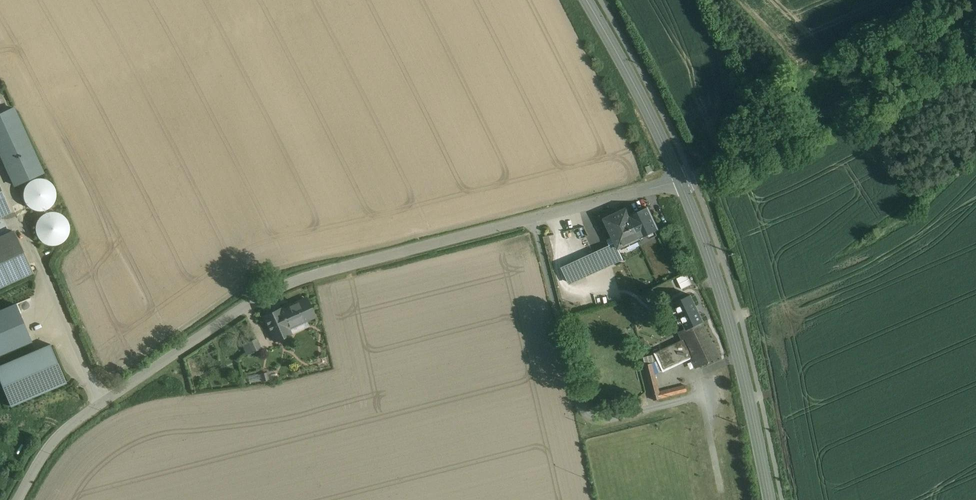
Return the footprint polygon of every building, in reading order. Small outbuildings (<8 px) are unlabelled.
[(13,109),(0,115),(0,153),(15,185),(43,173),(20,123),(13,109)] [(27,184),(25,187),(24,191),(23,194),(23,198),(25,202),(27,205),(29,207),(32,209),(36,211),(39,211),(43,211),(46,210),(50,208),(52,205),(54,202),(56,199),(56,195),(56,191),(54,188),(53,185),(50,182),(47,180),(43,179),(40,178),(36,179),(33,180),(29,182),(27,184)] [(10,213),(10,212),(4,199),(0,201),(0,217),(10,213)] [(627,209),(605,219),(616,243),(618,248),(658,230),(648,207),(647,208),(631,216),(627,209)] [(36,224),(36,227),(36,230),(36,234),(38,237),(40,240),(42,242),(45,244),(48,245),(51,245),(55,245),(58,244),(61,243),(64,241),(66,238),(68,235),(68,232),(69,229),(68,225),(67,222),(66,219),(64,217),(61,215),(58,213),(55,212),(51,212),(48,213),(45,214),(42,216),(40,218),(38,221),(36,224)] [(575,239),(581,237),(585,251),(592,249),(585,227),(573,230),(575,239)] [(14,231),(0,238),(0,286),(32,271),(14,231)] [(616,243),(581,259),(588,273),(606,265),(604,260),(615,255),(613,251),(618,248),(616,243)] [(615,255),(604,260),(606,265),(617,260),(615,255)] [(581,259),(563,268),(570,282),(588,273),(581,259)] [(686,274),(677,279),(682,289),(691,285),(686,274)] [(691,296),(674,303),(686,328),(702,322),(703,321),(698,311),(691,296)] [(296,305),(279,312),(281,315),(273,318),(279,330),(286,327),(287,328),(294,325),(314,316),(307,300),(296,304),(296,305)] [(0,311),(0,355),(31,341),(15,304),(0,311)] [(279,330),(273,318),(266,321),(273,337),(280,334),(279,330)] [(686,328),(682,330),(687,339),(655,354),(664,371),(691,357),(693,362),(696,360),(699,366),(720,357),(714,344),(712,344),(702,322),(686,328)] [(294,325),(287,328),(286,327),(279,330),(280,334),(281,336),(296,329),(294,325)] [(256,338),(244,344),(236,347),(241,357),(261,349),(256,338)] [(31,342),(15,350),(18,357),(34,350),(31,342)] [(10,405),(66,381),(50,344),(0,365),(0,381),(10,405)] [(652,363),(645,365),(648,375),(654,373),(652,363)] [(654,373),(648,375),(650,383),(657,382),(654,373)] [(659,392),(657,382),(650,383),(654,400),(661,399),(661,398),(659,392)] [(685,385),(677,388),(678,394),(687,391),(685,385)] [(678,394),(677,388),(659,392),(661,398),(678,394)]
